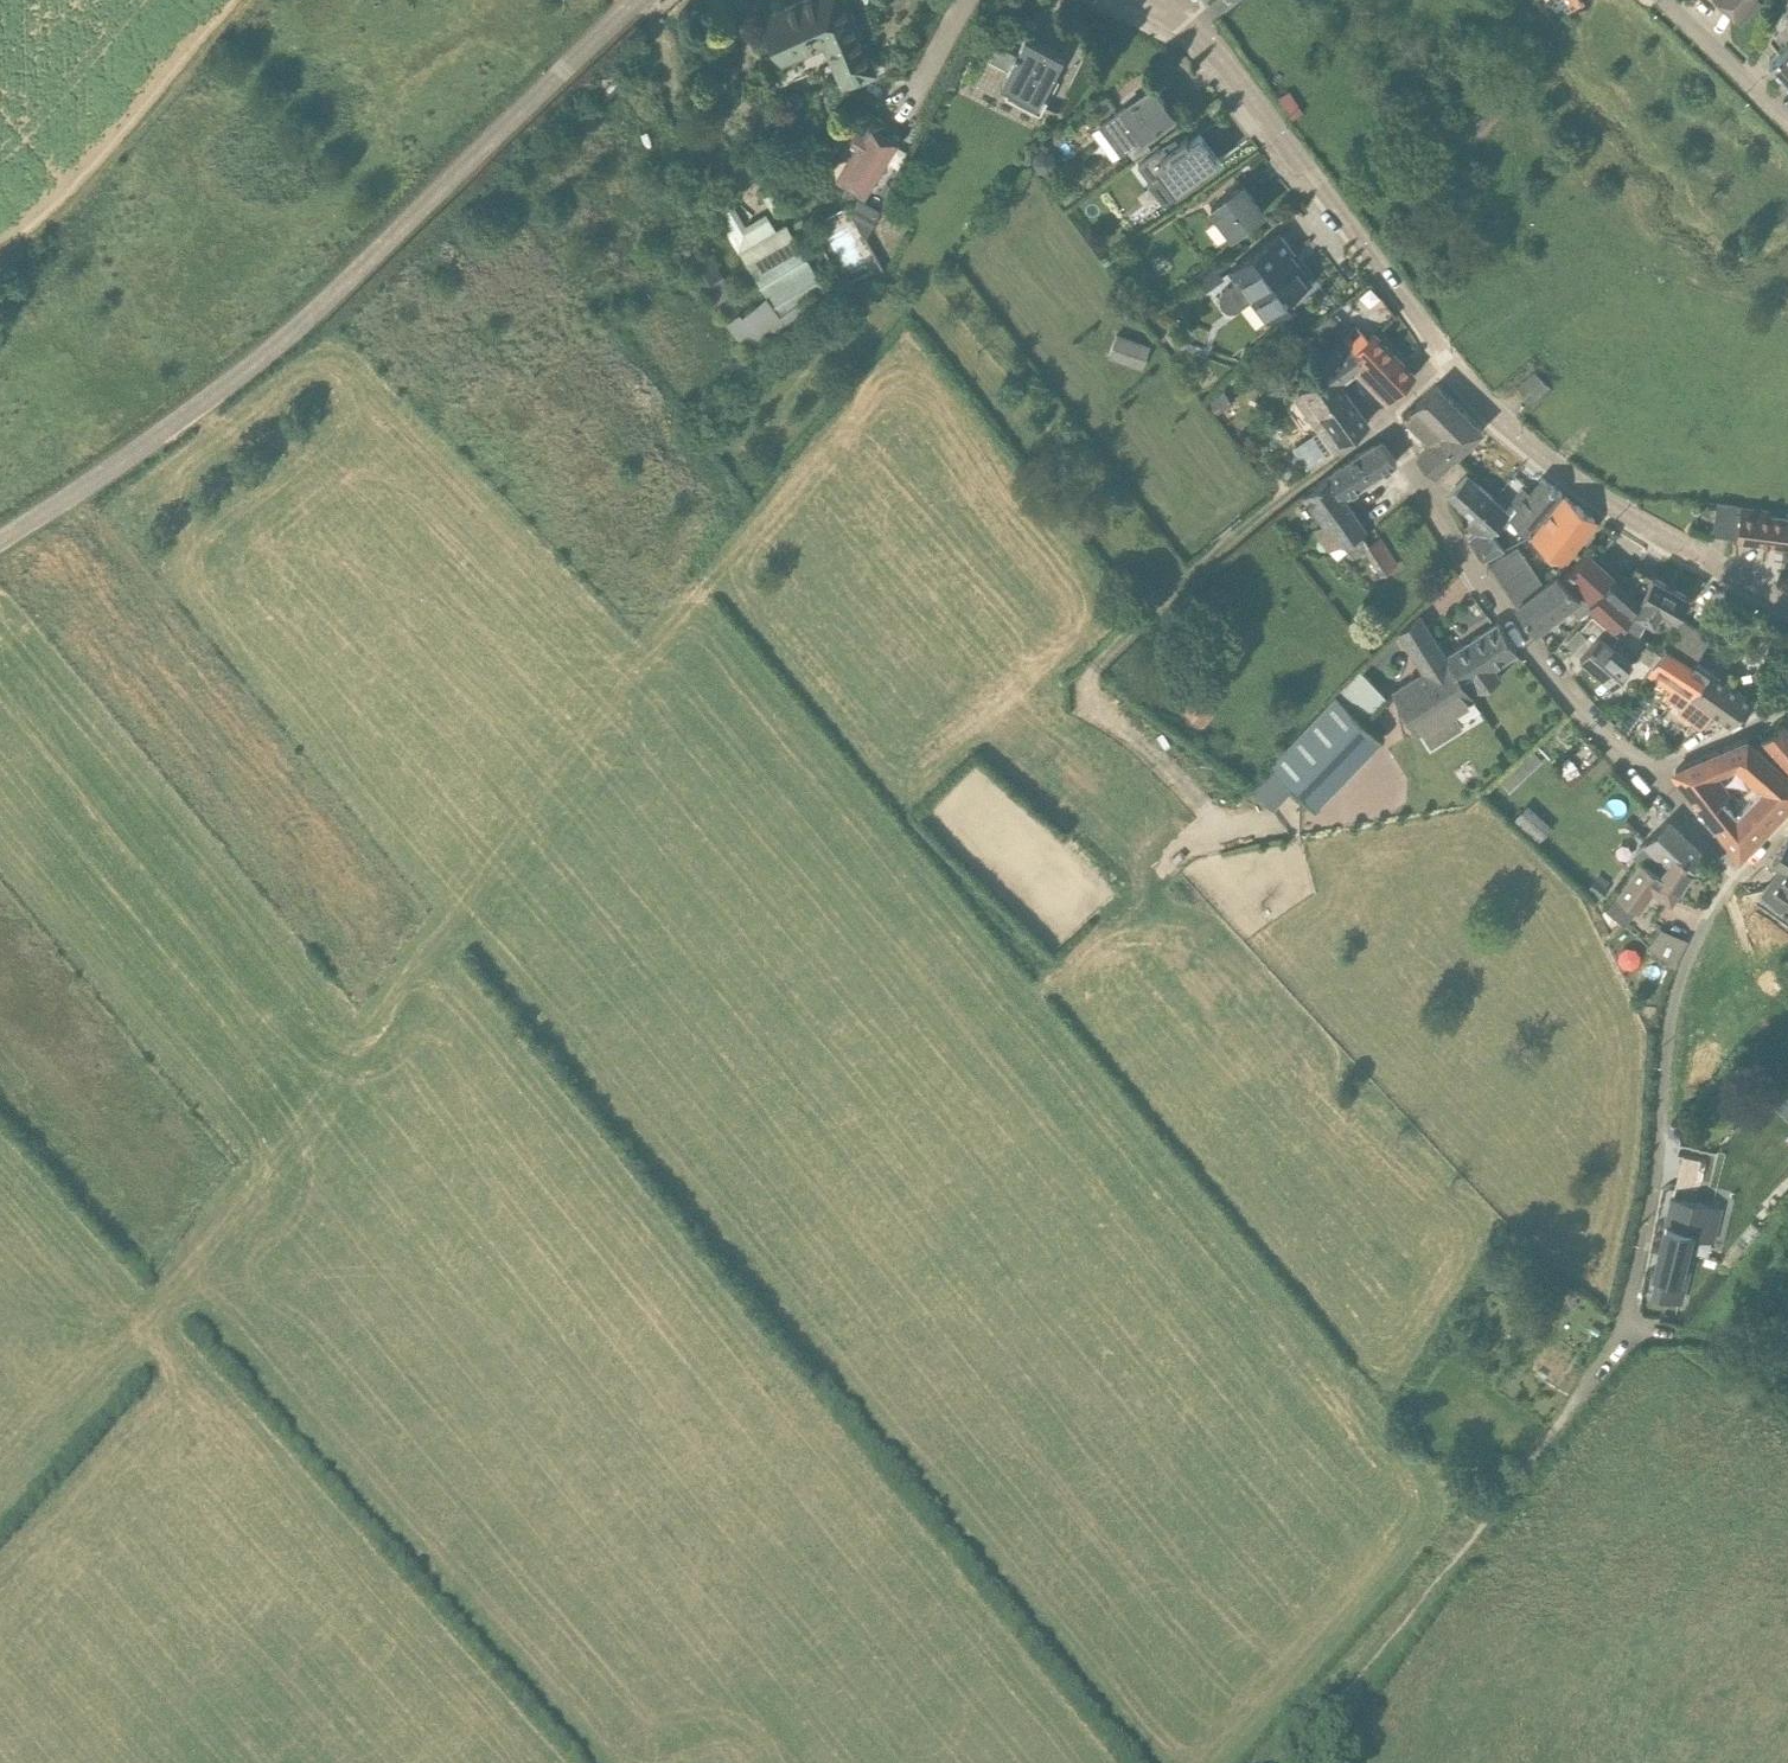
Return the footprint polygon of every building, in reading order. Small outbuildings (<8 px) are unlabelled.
[(844,0),(805,0),(764,18),(783,60),(824,42),(842,83),(874,69),(844,0)] [(1756,0),(1727,0),(1741,14),(1756,0)] [(1787,80),(1787,22),(1781,15),(1770,39),(1780,50),(1770,60),(1787,80)] [(1064,54),(1026,35),(1018,52),(996,41),(987,59),(1010,70),(1002,86),(1039,104),(1064,54)] [(952,79),(948,87),(954,90),(958,82),(952,79)] [(1145,137),(1174,115),(1153,87),(1106,122),(1100,126),(1121,154),(1127,149),(1134,159),(1152,147),(1145,137)] [(1116,107),(1107,96),(1084,115),(1093,126),(1116,107)] [(849,142),(857,147),(838,178),(867,196),(898,143),(870,126),(865,133),(857,128),(849,142)] [(1164,146),(1138,165),(1151,182),(1152,183),(1162,176),(1176,195),(1178,193),(1217,164),(1221,161),(1200,133),(1190,140),(1187,137),(1188,137),(1187,135),(1168,149),(1165,145),(1164,146)] [(1048,174),(1056,168),(1058,159),(1051,150),(1042,148),(1039,143),(1030,148),(1034,155),(1033,164),(1039,172),(1048,174)] [(779,209),(793,201),(778,177),(765,185),(779,209)] [(1233,234),(1264,212),(1243,184),(1213,206),(1233,234)] [(826,288),(797,240),(788,227),(790,226),(787,222),(777,228),(767,212),(746,223),(730,197),(729,195),(723,199),(712,206),(767,295),(743,315),(740,312),(727,321),(758,366),(823,309),(812,296),(826,288)] [(865,237),(879,213),(858,203),(851,213),(865,237)] [(788,227),(797,240),(811,232),(802,217),(790,226),(788,227)] [(1315,279),(1293,251),(1281,234),(1255,254),(1254,253),(1230,270),(1237,280),(1225,289),(1221,294),(1220,301),(1222,307),(1227,311),(1234,311),(1240,309),(1260,294),(1276,316),(1292,304),(1288,299),(1315,279)] [(717,310),(735,298),(722,277),(706,251),(687,262),(693,271),(703,288),(717,310)] [(1208,289),(1223,278),(1215,265),(1199,276),(1208,289)] [(1356,327),(1345,337),(1357,352),(1398,392),(1415,376),(1375,337),(1375,336),(1374,334),(1369,339),(1356,327)] [(1109,359),(1132,366),(1141,341),(1118,333),(1109,359)] [(1357,352),(1345,337),(1345,338),(1321,356),(1333,370),(1306,391),(1308,394),(1298,401),(1333,449),(1367,423),(1339,387),(1355,374),(1388,402),(1398,392),(1357,352)] [(1531,405),(1549,390),(1536,374),(1518,389),(1531,405)] [(1436,475),(1482,429),(1436,387),(1403,418),(1432,446),(1419,457),(1436,475)] [(1324,518),(1326,516),(1355,559),(1366,551),(1383,575),(1399,564),(1381,539),(1371,546),(1361,532),(1366,529),(1349,504),(1345,497),(1397,462),(1384,443),(1380,443),(1369,448),(1356,456),(1307,493),(1324,518)] [(1484,557),(1506,545),(1492,531),(1509,513),(1506,509),(1480,486),(1471,479),(1467,476),(1451,493),(1476,518),(1469,525),(1478,532),(1471,539),(1484,557)] [(1492,531),(1506,545),(1530,532),(1563,493),(1543,478),(1530,493),(1524,488),(1506,509),(1509,513),(1492,531)] [(1562,576),(1574,566),(1567,560),(1596,521),(1565,497),(1532,536),(1537,539),(1548,551),(1543,558),(1562,576)] [(1739,540),(1741,513),(1717,510),(1714,539),(1739,543),(1739,540)] [(1741,513),(1739,540),(1787,545),(1787,518),(1741,513)] [(822,544),(824,533),(810,530),(808,542),(822,544)] [(830,556),(843,560),(846,542),(833,539),(830,556)] [(1508,591),(1536,571),(1518,545),(1488,562),(1508,591)] [(1626,628),(1640,600),(1601,564),(1606,558),(1594,546),(1574,566),(1562,576),(1593,605),(1612,625),(1617,619),(1626,628)] [(1544,584),(1536,571),(1508,591),(1518,605),(1537,630),(1568,605),(1578,616),(1591,606),(1555,575),(1544,584)] [(1652,576),(1640,600),(1626,628),(1636,636),(1648,616),(1656,621),(1660,614),(1669,619),(1672,613),(1677,616),(1689,596),(1652,576)] [(1450,657),(1420,612),(1399,632),(1423,669),(1392,689),(1421,733),(1432,748),(1463,727),(1452,713),(1499,678),(1491,667),(1518,649),(1498,624),(1450,657)] [(1612,687),(1630,665),(1610,647),(1619,637),(1608,625),(1605,627),(1594,615),(1568,644),(1612,687)] [(1668,642),(1697,662),(1712,638),(1683,620),(1668,642)] [(1697,662),(1668,642),(1651,669),(1692,697),(1709,671),(1697,662)] [(1315,810),(1383,738),(1364,720),(1387,695),(1360,671),(1306,730),(1270,766),(1272,768),(1293,788),(1315,810)] [(1709,671),(1692,697),(1714,710),(1734,724),(1755,702),(1709,671)] [(1203,727),(1216,711),(1195,693),(1182,709),(1203,727)] [(1714,710),(1692,697),(1681,713),(1702,727),(1714,710)] [(1782,724),(1764,738),(1773,754),(1787,767),(1787,730),(1782,724)] [(1720,830),(1740,864),(1787,811),(1787,777),(1748,740),(1733,746),(1675,772),(1720,830)] [(1581,771),(1565,754),(1554,762),(1563,775),(1565,774),(1569,780),(1581,771)] [(1272,810),(1293,788),(1272,768),(1251,789),(1272,810)] [(1515,819),(1525,829),(1539,815),(1528,805),(1515,819)] [(1640,853),(1663,872),(1674,858),(1693,869),(1703,854),(1669,821),(1646,844),(1640,853)] [(1787,839),(1773,860),(1782,866),(1764,891),(1783,905),(1782,907),(1787,911),(1787,910),(1787,839)] [(1674,858),(1663,872),(1660,875),(1643,862),(1607,911),(1625,926),(1637,909),(1639,910),(1655,889),(1671,901),(1693,869),(1674,858)] [(1606,886),(1597,878),(1586,890),(1598,901),(1609,890),(1606,886)] [(1675,971),(1686,946),(1689,940),(1661,928),(1649,947),(1675,971)] [(1740,1063),(1730,1078),(1743,1087),(1753,1071),(1740,1063)] [(1766,1101),(1776,1091),(1762,1078),(1752,1088),(1766,1101)] [(1787,1116),(1787,1095),(1784,1090),(1773,1101),(1787,1116)] [(1682,1300),(1696,1236),(1712,1240),(1720,1208),(1674,1197),(1657,1272),(1660,1273),(1655,1294),(1682,1300)] [(1721,1240),(1729,1242),(1734,1210),(1726,1208),(1721,1240)]
